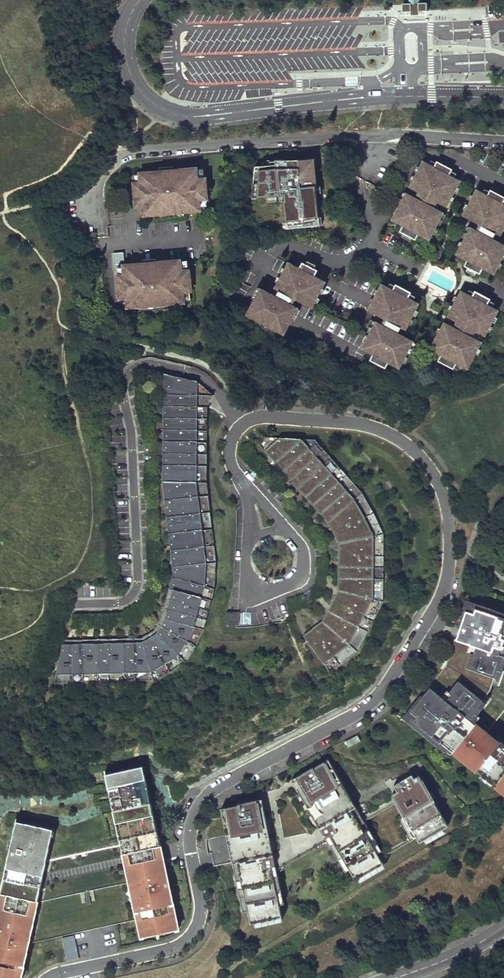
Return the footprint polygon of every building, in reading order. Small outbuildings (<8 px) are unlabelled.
[(246,176),(252,177),(256,153),(251,153),(246,176)] [(431,160),(428,167),(443,175),(447,168),(431,160)] [(412,191),(431,201),(440,206),(453,180),(443,175),(428,167),(417,161),(404,187),(412,191)] [(155,208),(203,206),(203,195),(210,195),(209,174),(201,174),(201,163),(144,166),(144,176),(137,176),(138,193),(154,192),(155,200),(155,208)] [(271,197),(273,216),(273,217),(282,217),(282,213),(301,211),(298,187),(291,187),(290,179),(277,180),(278,196),(271,197)] [(377,190),(384,193),(388,186),(381,183),(377,190)] [(485,189),(481,195),(497,203),(500,197),(485,189)] [(492,234),(493,234),(503,214),(503,207),(497,203),(481,195),(471,190),(457,215),(473,224),(492,234)] [(412,191),(409,197),(428,207),(431,201),(412,191)] [(154,192),(138,193),(138,201),(155,200),(154,192)] [(428,207),(409,197),(401,193),(387,219),(397,224),(413,232),(423,238),(437,212),(428,207)] [(265,231),(284,229),(282,213),(282,217),(273,217),(273,216),(264,217),(265,231)] [(397,224),(394,231),(409,239),(413,232),(397,224)] [(473,224),(470,230),(489,240),(492,234),(473,224)] [(452,253),(462,259),(478,267),(488,272),(501,246),(489,240),(470,230),(465,227),(452,253)] [(127,300),(176,298),(175,287),(183,286),(182,266),(174,266),(173,255),(118,258),(117,245),(106,245),(107,259),(116,259),(117,267),(110,268),(111,285),(127,284),(127,300)] [(478,267),(462,259),(459,265),(474,273),(478,267)] [(296,261),(293,268),(309,276),(312,269),(296,261)] [(309,276),(293,268),(283,262),(269,288),(270,288),(289,299),(305,307),(319,281),(309,276)] [(390,283),(386,290),(402,298),(405,291),(390,283)] [(127,284),(111,285),(111,293),(127,292),(127,284)] [(379,318),(398,328),(399,329),(412,303),(402,298),(386,290),(376,284),(363,310),(379,318)] [(286,305),(267,295),(255,288),(241,314),(278,333),(291,307),(286,305)] [(270,288),(267,295),(286,305),(289,299),(270,288)] [(469,290),(465,297),(481,305),(484,298),(469,290)] [(450,321),(469,331),(478,336),(491,310),(481,305),(465,297),(455,291),(442,317),(450,321)] [(379,318),(375,325),(394,334),(398,328),(379,318)] [(450,321),(447,328),(466,338),(469,331),(450,321)] [(367,353),(383,361),(393,366),(406,341),(394,334),(375,325),(370,322),(357,348),(367,353)] [(435,354),(451,362),(461,368),(474,342),(466,338),(447,328),(438,323),(425,349),(435,354)] [(383,361),(367,353),(364,360),(379,368),(383,361)] [(451,362),(435,354),(432,361),(447,369),(451,362)] [(197,380),(164,373),(163,393),(198,394),(197,380)] [(198,405),(198,394),(163,393),(163,405),(198,405)] [(198,417),(198,405),(163,405),(164,417),(198,417)] [(198,429),(198,417),(164,417),(163,429),(198,429)] [(197,441),(198,429),(163,429),(163,440),(197,441)] [(275,462),(302,438),(280,437),(265,450),(272,458),(275,462)] [(283,470),(310,447),(302,438),(275,462),(281,468),(283,470)] [(197,453),(197,441),(163,440),(163,452),(197,453)] [(290,479),(317,455),(310,447),(283,470),(288,477),(290,479)] [(197,453),(163,452),(163,463),(197,464),(197,453)] [(298,488),(325,464),(317,455),(290,479),(296,486),(298,488)] [(197,482),(197,464),(163,463),(163,481),(197,482)] [(306,497),(333,473),(325,464),(298,488),(304,495),(306,497)] [(313,505),(340,481),(333,473),(306,497),(311,503),(313,505)] [(198,495),(197,482),(163,481),(165,499),(198,495)] [(321,514),(348,490),(340,481),(313,505),(319,512),(321,514)] [(328,522),(355,499),(348,490),(321,514),(327,520),(328,522)] [(200,512),(198,495),(165,499),(167,516),(200,512)] [(334,533),(365,517),(355,499),(328,522),(330,525),(334,533)] [(202,529),(200,512),(167,516),(169,533),(202,529)] [(339,543),(375,535),(365,517),(334,533),(338,540),(339,543)] [(204,545),(202,529),(169,533),(171,550),(204,545)] [(339,555),(374,556),(375,535),(339,543),(339,547),(339,555)] [(204,545),(171,550),(173,566),(207,562),(204,545)] [(339,566),(374,567),(374,556),(339,555),(339,564),(339,566)] [(207,562),(173,566),(172,576),(205,585),(207,562)] [(339,575),(339,578),(374,578),(374,567),(339,566),(339,575)] [(205,585),(172,576),(169,587),(174,588),(203,596),(205,585)] [(339,586),(339,590),(374,599),(374,578),(339,578),(339,586)] [(200,607),(203,596),(174,588),(171,599),(200,607)] [(337,593),(332,602),(364,617),(374,599),(339,590),(337,593)] [(200,607),(171,599),(168,609),(197,617),(200,607)] [(328,611),(359,626),(364,617),(332,602),(330,606),(328,611)] [(456,639),(455,639),(447,661),(446,660),(441,668),(443,669),(433,681),(431,679),(414,700),(405,713),(415,721),(411,724),(450,755),(453,751),(482,774),(479,777),(488,784),(490,781),(503,792),(503,741),(503,742),(502,741),(501,741),(499,741),(497,741),(487,733),(503,711),(503,613),(477,604),(474,613),(466,611),(459,635),(456,639)] [(197,617),(168,609),(166,619),(194,626),(197,617)] [(309,630),(318,623),(307,609),(298,615),(309,630)] [(324,618),(322,622),(349,645),(359,626),(328,611),(324,618)] [(240,612),(226,612),(226,625),(239,626),(240,612)] [(187,640),(194,626),(166,619),(162,626),(187,640)] [(319,624),(312,628),(333,657),(349,645),(322,622),(319,624)] [(187,640),(162,626),(157,633),(179,655),(187,640)] [(303,635),(324,664),(333,657),(312,628),(305,634),(303,635)] [(165,663),(179,655),(157,633),(150,637),(165,663)] [(165,663),(150,637),(142,641),(151,672),(165,663)] [(151,672),(142,641),(134,642),(135,672),(151,672)] [(126,672),(125,642),(108,643),(109,673),(126,672)] [(135,672),(134,642),(125,642),(126,672),(135,672)] [(83,673),(82,643),(72,644),(73,674),(83,673)] [(99,673),(99,643),(82,643),(83,673),(99,673)] [(109,673),(108,643),(99,643),(99,673),(109,673)] [(73,674),(72,644),(63,644),(57,674),(73,674)] [(358,735),(346,742),(349,748),(361,741),(358,735)] [(223,816),(227,834),(235,874),(240,873),(243,888),(238,889),(240,897),(245,896),(248,911),(250,923),(282,916),(275,883),(280,882),(276,865),(283,864),(326,839),(333,849),(337,847),(356,879),(383,863),(380,858),(422,834),(425,839),(448,825),(419,775),(414,778),(412,774),(394,785),(397,791),(401,798),(396,801),(396,802),(364,821),(329,759),(314,767),(313,766),(261,797),(262,798),(257,799),(238,804),(238,805),(221,808),(223,816)] [(37,902),(51,836),(45,835),(47,827),(22,822),(20,830),(15,828),(0,896),(0,977),(21,977),(29,943),(138,919),(142,937),(179,929),(160,843),(144,773),(138,774),(137,767),(111,772),(113,780),(107,781),(129,881),(37,902)] [(396,801),(401,798),(397,791),(392,794),(396,801)] [(61,938),(67,959),(78,957),(73,935),(61,938)]
